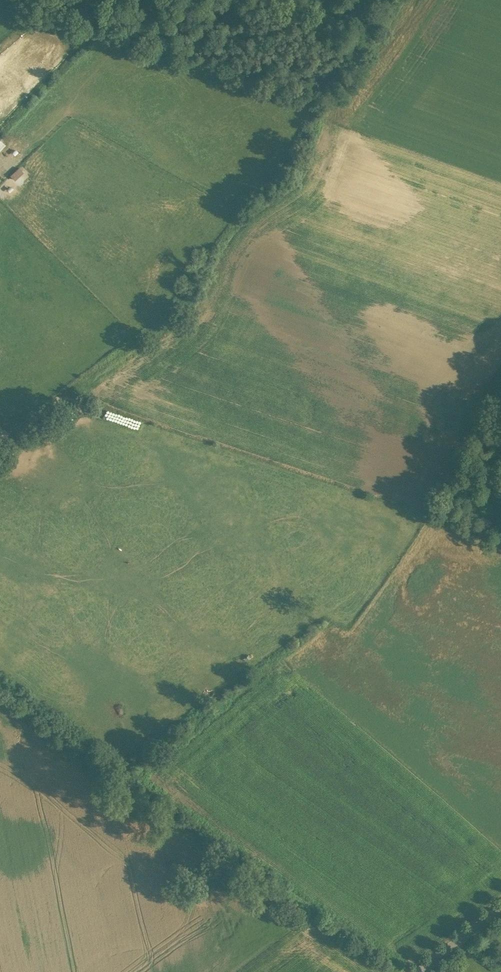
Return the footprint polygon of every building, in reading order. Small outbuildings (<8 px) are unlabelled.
[(18,166),(9,175),(14,180),(23,172),(18,166)]
